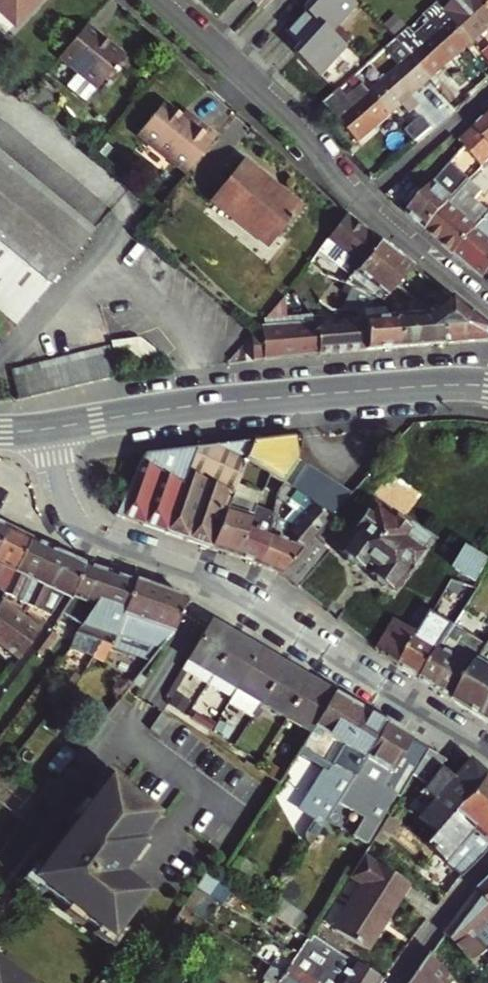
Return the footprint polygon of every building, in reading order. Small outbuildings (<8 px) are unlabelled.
[(1,8),(18,24),(40,0),(0,0),(0,7),(1,8)] [(301,1),(324,22),(345,0),(302,0),(301,1)] [(487,27),(487,5),(483,0),(455,0),(447,8),(445,6),(440,10),(452,21),(472,40),(487,27)] [(324,22),(301,1),(282,23),(296,37),(290,44),(298,51),(314,66),(341,37),(324,22)] [(431,77),(472,40),(452,21),(425,45),(412,57),(431,77)] [(85,29),(59,61),(96,91),(122,59),(85,29)] [(487,56),(487,37),(479,43),(487,56)] [(431,77),(412,57),(404,65),(394,54),(380,67),(388,76),(371,92),(391,112),(431,77)] [(391,112),(371,92),(363,84),(356,90),(346,80),(320,102),(359,140),(391,112)] [(140,139),(186,176),(216,138),(194,121),(189,126),(165,107),(140,139)] [(476,128),(487,140),(487,117),(476,128)] [(3,125),(0,128),(0,149),(13,133),(3,125)] [(469,184),(474,178),(470,174),(487,154),(487,140),(476,128),(466,137),(471,142),(467,146),(468,147),(408,213),(412,216),(427,230),(469,184)] [(0,149),(0,159),(6,164),(24,143),(13,133),(0,149)] [(24,143),(6,164),(16,172),(34,151),(24,143)] [(34,151),(16,172),(26,181),(44,159),(34,151)] [(46,284),(90,234),(79,225),(68,216),(57,207),(47,199),(36,189),(26,181),(16,172),(6,164),(0,159),(0,246),(46,284)] [(26,181),(36,189),(54,168),(44,159),(26,181)] [(300,207),(243,160),(211,201),(268,247),(300,207)] [(54,168),(36,189),(47,199),(66,177),(54,168)] [(47,199),(57,207),(76,185),(66,177),(47,199)] [(408,177),(393,192),(409,209),(424,194),(408,177)] [(469,184),(427,230),(454,253),(485,221),(487,219),(463,197),(472,187),(469,184)] [(76,185),(57,207),(68,216),(86,194),(76,185)] [(86,194),(68,216),(79,225),(97,204),(86,194)] [(79,225),(90,234),(108,213),(97,204),(79,225)] [(359,265),(379,239),(347,214),(326,240),(353,260),(359,265)] [(485,221),(454,253),(468,265),(484,279),(487,276),(487,224),(485,221)] [(369,288),(392,294),(413,267),(379,239),(359,265),(350,278),(346,283),(369,288)] [(326,240),(318,250),(345,270),(353,260),(326,240)] [(0,246),(0,337),(46,284),(0,246)] [(318,302),(335,279),(327,277),(309,262),(299,275),(318,302)] [(393,294),(415,304),(420,297),(415,293),(426,278),(413,267),(392,294),(393,294)] [(318,302),(299,275),(291,285),(307,310),(320,305),(318,302)] [(369,288),(360,310),(361,320),(396,317),(393,294),(392,294),(369,288)] [(441,290),(426,309),(438,314),(451,297),(441,290)] [(438,314),(426,309),(415,304),(393,294),(396,317),(400,348),(443,344),(438,314)] [(443,344),(486,340),(487,334),(487,327),(451,297),(438,314),(443,344)] [(77,352),(92,349),(108,345),(101,317),(55,336),(60,356),(65,355),(77,352)] [(366,351),(400,348),(396,317),(361,320),(366,351)] [(312,318),(269,320),(269,329),(314,324),(313,318),(312,318)] [(314,324),(319,355),(366,351),(361,320),(326,323),(324,318),(318,318),(318,324),(314,324)] [(256,361),(319,355),(314,324),(269,329),(263,329),(263,344),(255,345),(256,361)] [(108,345),(92,349),(99,380),(115,376),(108,345)] [(99,380),(92,349),(77,352),(85,384),(99,380)] [(85,384),(77,352),(65,355),(73,386),(85,384)] [(60,356),(51,358),(59,390),(73,386),(65,355),(60,356)] [(51,358),(35,362),(43,393),(59,390),(51,358)] [(35,362),(21,365),(29,397),(43,393),(35,362)] [(29,397),(21,365),(7,369),(15,400),(29,397)] [(256,439),(248,459),(269,474),(283,484),(294,492),(304,499),(329,517),(339,505),(347,497),(292,457),(290,436),(279,437),(256,439)] [(256,439),(216,444),(248,459),(256,439)] [(228,505),(248,459),(216,444),(206,445),(198,446),(189,471),(166,533),(169,534),(169,533),(187,540),(187,541),(190,542),(191,541),(211,548),(228,505)] [(170,450),(173,471),(182,468),(189,471),(198,446),(170,450)] [(142,463),(162,473),(173,471),(170,450),(148,453),(142,463)] [(173,471),(162,473),(142,463),(116,514),(122,517),(125,519),(125,518),(143,524),(142,525),(146,526),(146,525),(165,532),(165,533),(166,533),(189,471),(182,468),(173,471)] [(283,484),(269,474),(263,490),(276,495),(278,491),(283,484)] [(288,498),(294,492),(283,484),(278,491),(288,498)] [(312,538),(329,517),(304,499),(294,492),(288,498),(304,509),(289,529),(282,537),(267,533),(259,565),(282,573),(312,538)] [(352,565),(359,564),(374,575),(375,581),(382,587),(388,585),(393,588),(409,566),(415,565),(421,557),(419,552),(430,536),(410,522),(406,528),(373,504),(353,532),(347,533),(341,541),(342,546),(339,551),(345,554),(345,560),(352,565)] [(253,515),(228,505),(211,548),(236,556),(253,515)] [(259,565),(267,533),(270,521),(253,515),(236,556),(259,565)] [(270,521),(267,533),(282,537),(289,529),(270,521)] [(9,528),(0,523),(0,546),(9,528)] [(5,594),(32,539),(9,528),(0,546),(0,592),(5,594)] [(329,553),(312,538),(282,573),(300,588),(329,553)] [(32,539),(5,594),(29,606),(55,549),(32,539)] [(477,580),(487,561),(487,559),(468,548),(457,568),(477,580)] [(55,549),(29,606),(51,616),(66,594),(75,598),(87,563),(79,560),(55,549)] [(87,563),(75,598),(64,614),(58,622),(71,628),(88,603),(97,606),(102,607),(114,573),(87,563)] [(102,607),(97,606),(80,633),(103,642),(94,656),(106,661),(115,645),(120,631),(137,581),(114,573),(102,607)] [(422,681),(455,625),(445,619),(466,582),(452,577),(432,612),(404,661),(400,667),(400,668),(418,679),(422,681)] [(118,682),(129,691),(174,633),(186,599),(137,581),(120,631),(148,642),(118,682)] [(6,647),(26,621),(1,603),(0,605),(0,642),(6,647)] [(404,661),(432,612),(427,609),(424,615),(418,612),(410,625),(397,618),(378,650),(377,651),(400,667),(404,661)] [(26,621),(6,647),(21,659),(42,633),(26,621)] [(214,674),(237,636),(212,622),(189,659),(214,674)] [(455,625),(422,681),(457,703),(487,650),(487,643),(455,625)] [(56,626),(40,647),(51,656),(67,634),(56,626)] [(238,690),(261,651),(237,636),(214,674),(208,684),(233,698),(238,690)] [(457,703),(487,722),(487,650),(457,703)] [(262,704),(286,665),(261,651),(238,690),(262,704)] [(286,719),(309,680),(286,665),(262,704),(286,719)] [(286,719),(310,733),(334,694),(309,680),(286,719)] [(387,726),(334,694),(310,733),(300,750),(331,768),(328,773),(308,807),(321,815),(307,836),(313,846),(331,821),(341,804),(387,726)] [(160,716),(150,732),(160,738),(170,721),(160,716)] [(386,790),(415,742),(387,726),(341,804),(352,811),(371,781),(386,790)] [(427,750),(415,742),(386,790),(398,798),(411,777),(427,750)] [(300,750),(297,755),(328,773),(331,768),(300,750)] [(446,761),(427,750),(411,777),(426,786),(446,761)] [(464,877),(487,850),(487,775),(472,760),(463,771),(442,795),(419,822),(433,835),(426,843),(462,875),(464,877)] [(463,771),(446,761),(426,786),(442,795),(463,771)] [(34,882),(111,940),(145,895),(120,876),(116,873),(122,865),(126,868),(143,844),(138,840),(156,816),(109,781),(66,837),(73,842),(59,862),(52,857),(34,882)] [(386,790),(371,781),(352,811),(368,820),(386,790)] [(19,815),(28,822),(46,799),(37,792),(19,815)] [(367,949),(411,883),(364,852),(350,874),(365,883),(336,928),(367,949)] [(447,934),(476,964),(485,956),(487,953),(487,884),(480,891),(447,934)] [(304,949),(308,943),(310,938),(301,932),(294,943),(304,949)] [(343,982),(380,982),(382,979),(313,934),(310,938),(308,943),(336,961),(328,973),(343,982)] [(432,955),(420,973),(418,976),(413,982),(457,982),(432,955)] [(313,982),(273,956),(267,965),(280,973),(295,982),(312,982),(313,982)] [(0,965),(0,982),(25,982),(0,965)] [(280,973),(273,982),(295,982),(280,973)] [(328,973),(322,982),(343,982),(328,973)]
